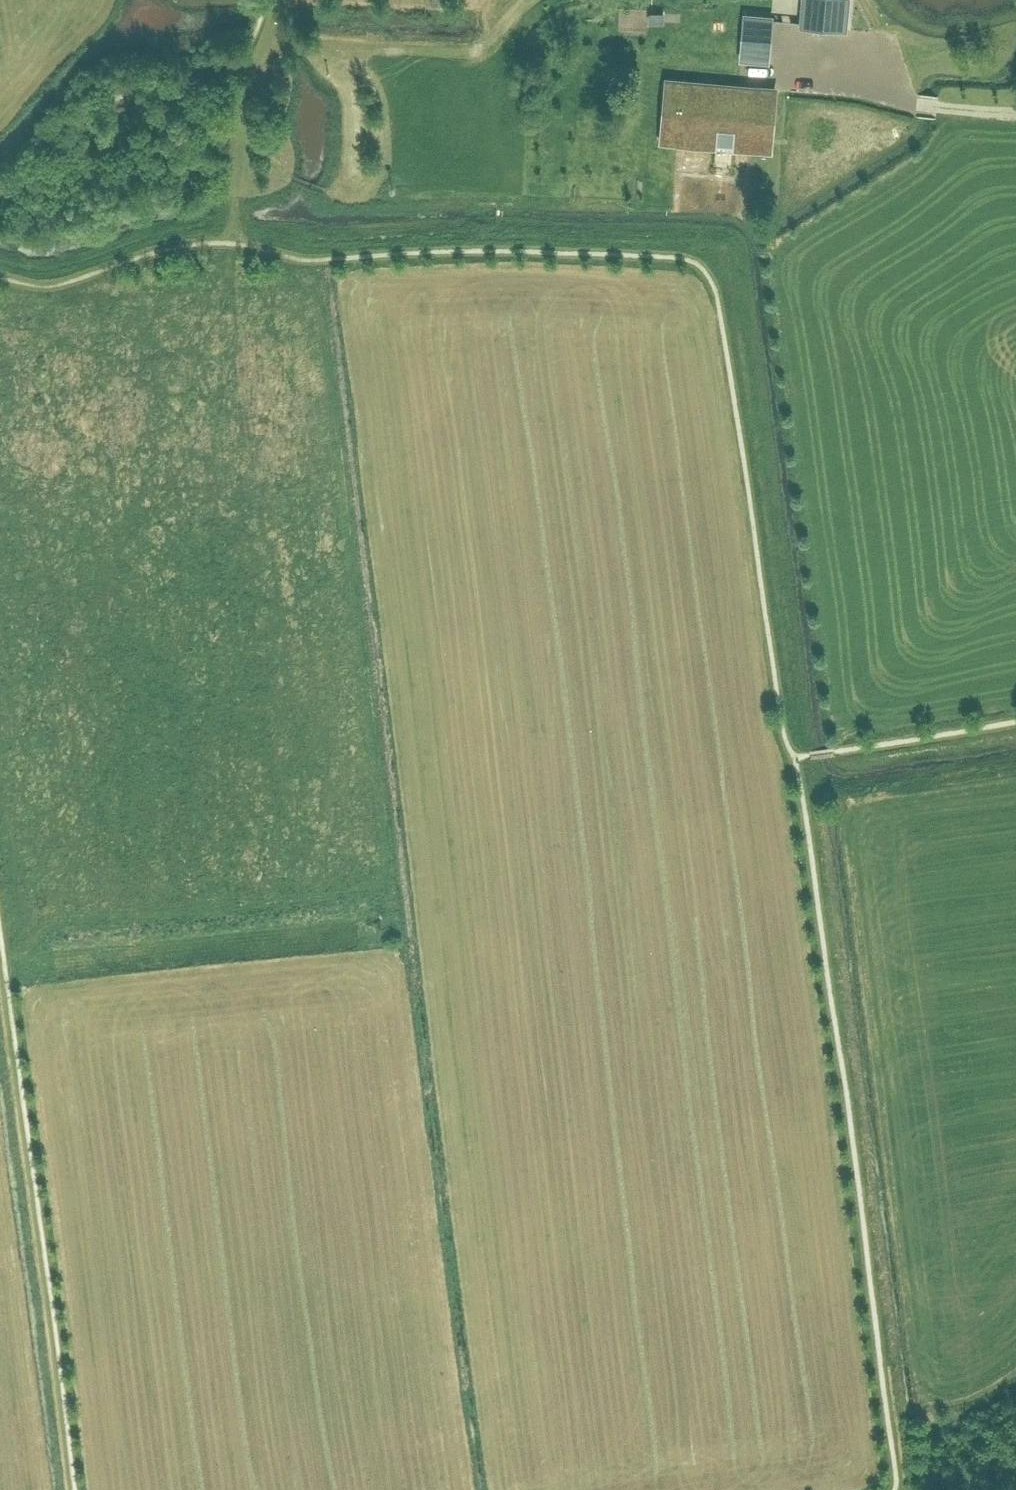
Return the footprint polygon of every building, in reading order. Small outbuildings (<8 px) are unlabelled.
[(802,25),(844,29),(846,0),(804,0),(802,25)] [(745,16),(741,58),(767,60),(770,18),(745,16)] [(675,139),(675,141),(756,148),(761,97),(740,95),(740,86),(701,83),(700,92),(684,90),(684,91),(680,91),(676,140),(675,139)]
